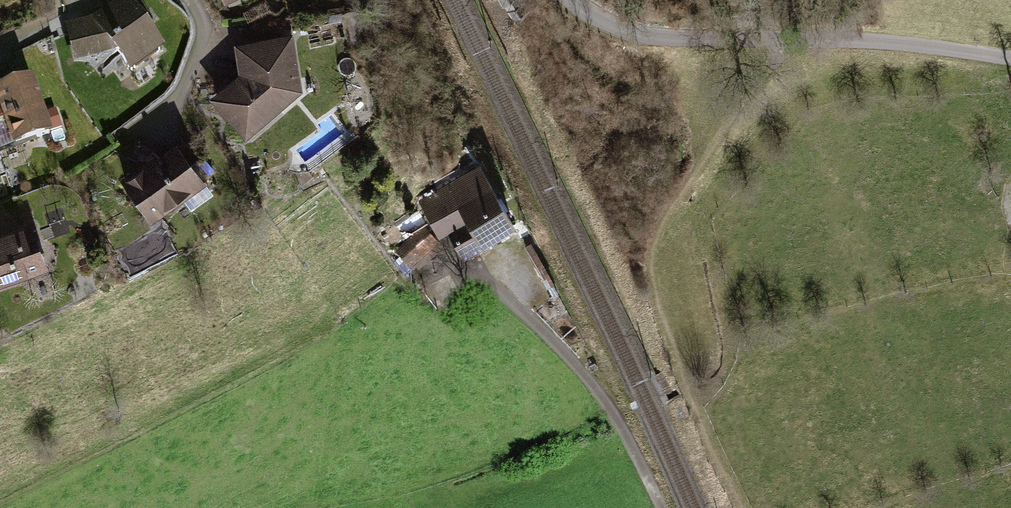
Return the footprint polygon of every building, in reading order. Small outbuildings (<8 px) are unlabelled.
[(130,0),(95,22),(67,28),(75,71),(119,63),(130,77),(165,55),(130,0)] [(235,80),(213,94),(244,142),(300,96),(291,42),(236,50),(235,80)] [(0,97),(0,156),(51,140),(34,86),(0,97)] [(178,148),(127,181),(153,221),(205,188),(178,148)] [(515,227),(476,167),(430,197),(469,257),(515,227)] [(408,264),(439,245),(416,207),(393,221),(404,240),(396,244),(408,264)] [(33,226),(0,237),(0,293),(50,276),(33,226)]
